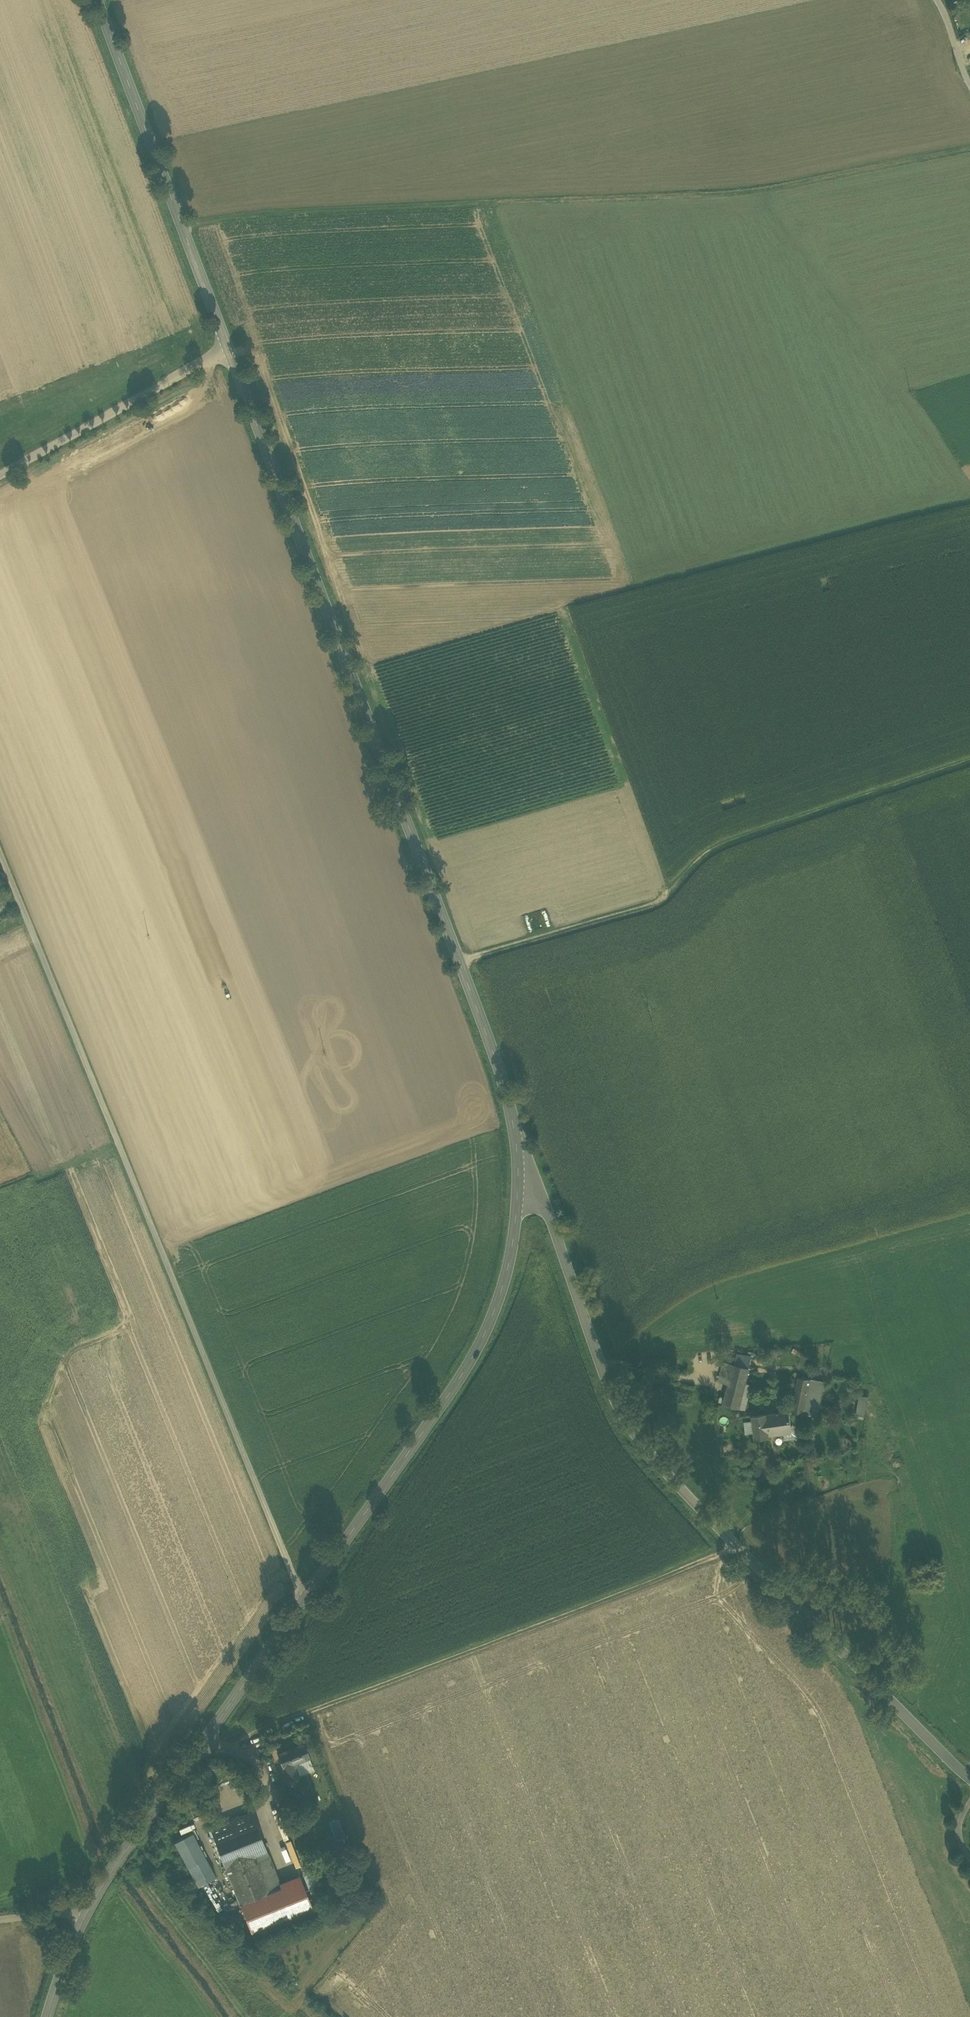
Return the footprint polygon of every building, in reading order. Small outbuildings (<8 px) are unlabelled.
[(806,1354),(794,1347),(791,1351),(804,1359),(806,1354)] [(734,1364),(734,1365),(749,1368),(752,1355),(737,1353),(734,1364)] [(718,1381),(729,1384),(734,1365),(734,1364),(723,1362),(718,1381)] [(729,1385),(744,1388),(745,1383),(749,1368),(734,1365),(729,1384),(729,1385)] [(803,1413),(816,1416),(823,1381),(810,1378),(798,1376),(797,1383),(794,1395),(791,1409),(791,1410),(803,1413)] [(790,1394),(794,1395),(797,1383),(790,1382),(788,1388),(791,1389),(790,1394)] [(752,1384),(745,1383),(744,1388),(741,1396),(738,1408),(746,1410),(752,1384)] [(744,1388),(729,1385),(727,1392),(741,1396),(744,1388)] [(724,1404),(738,1408),(741,1396),(727,1392),(724,1404)] [(856,1415),(864,1416),(868,1396),(860,1395),(856,1415)] [(769,1435),(783,1433),(792,1432),(791,1424),(789,1410),(766,1413),(752,1415),(753,1420),(754,1433),(755,1438),(769,1436),(769,1435)] [(754,1433),(753,1420),(744,1422),(745,1434),(754,1433)] [(798,1423),(791,1424),(792,1432),(783,1433),(784,1440),(800,1437),(798,1423)] [(283,1767),(284,1767),(294,1763),(309,1757),(310,1757),(304,1741),(277,1752),(283,1767)] [(309,1757),(294,1763),(298,1775),(314,1769),(309,1757)] [(299,1776),(298,1775),(294,1763),(284,1767),(289,1780),(299,1776)] [(207,1790),(199,1794),(209,1813),(216,1808),(207,1790)] [(252,1811),(245,1814),(250,1825),(256,1823),(252,1811)] [(211,1827),(215,1838),(250,1825),(245,1814),(211,1827)] [(256,1823),(250,1825),(215,1838),(215,1839),(223,1860),(265,1844),(256,1822),(256,1823)] [(215,1875),(212,1869),(195,1838),(192,1831),(174,1841),(198,1885),(215,1875)] [(281,1886),(265,1844),(223,1860),(240,1902),(281,1886)] [(315,1867),(303,1872),(311,1892),(321,1888),(319,1883),(321,1882),(315,1867)] [(301,1878),(281,1886),(240,1902),(251,1931),(312,1906),(301,1878)] [(312,1906),(251,1931),(255,1940),(316,1916),(312,1906)]
